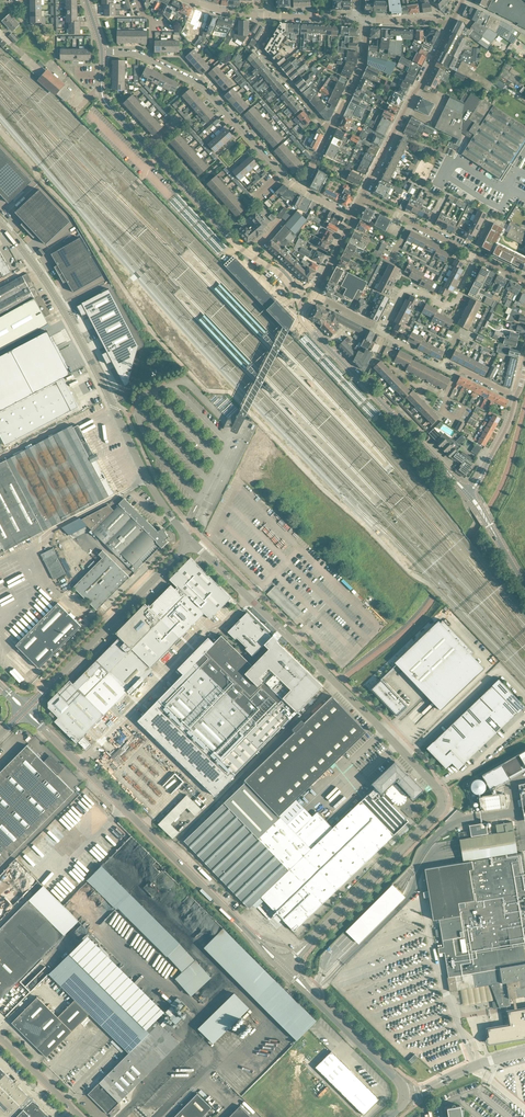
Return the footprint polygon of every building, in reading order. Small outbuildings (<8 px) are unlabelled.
[(152,0),(143,0),(144,4),(146,9),(147,9),(150,2),(151,2),(152,0)] [(161,1),(161,0),(152,0),(151,2),(154,4),(152,9),(153,12),(155,13),(161,1)] [(170,0),(161,0),(161,1),(165,3),(161,12),(164,13),(163,14),(164,14),(166,10),(168,5),(170,0)] [(181,4),(174,0),(170,0),(168,5),(166,10),(164,14),(163,14),(169,20),(172,13),(176,15),(177,12),(178,12),(181,4)] [(342,1),(336,0),(331,0),(331,1),(333,1),(333,10),(337,10),(338,11),(340,11),(341,10),(342,10),(342,1)] [(352,0),(342,0),(342,1),(342,10),(351,10),(352,0)] [(365,11),(373,11),(374,3),(374,0),(365,0),(365,11)] [(377,0),(376,0),(374,0),(374,3),(373,11),(389,12),(388,0),(377,0)] [(389,12),(390,12),(391,12),(392,15),(402,15),(399,0),(388,0),(389,12)] [(406,7),(407,6),(408,15),(419,13),(418,4),(409,5),(408,0),(404,0),(406,7)] [(422,4),(423,13),(432,12),(431,7),(430,4),(429,3),(428,0),(421,0),(422,4)] [(432,2),(437,6),(441,10),(445,5),(440,0),(431,0),(432,2)] [(473,2),(475,2),(475,3),(484,7),(485,7),(488,8),(487,9),(495,13),(496,12),(499,14),(498,15),(504,17),(511,7),(524,16),(524,3),(521,0),(474,0),(473,2)] [(184,14),(188,6),(182,3),(181,4),(178,12),(177,12),(176,15),(174,18),(177,20),(181,13),(183,14),(184,14)] [(467,6),(463,14),(463,16),(475,22),(489,28),(496,32),(498,34),(513,43),(516,38),(517,39),(520,32),(505,22),(505,23),(501,21),(484,13),(468,5),(467,6)] [(187,22),(194,9),(188,6),(184,14),(185,23),(186,24),(187,22)] [(511,7),(504,17),(515,23),(515,22),(518,23),(517,25),(524,29),(524,16),(511,7)] [(193,11),(187,23),(196,26),(194,30),(198,32),(199,27),(205,29),(207,24),(209,15),(196,10),(195,12),(193,11)] [(10,15),(3,21),(12,31),(19,25),(10,15)] [(217,23),(218,17),(209,15),(207,24),(205,29),(204,30),(203,35),(206,36),(207,33),(212,35),(213,34),(213,36),(213,35),(214,33),(213,32),(217,23)] [(221,32),(227,19),(220,18),(218,23),(215,31),(221,32)] [(236,21),(233,20),(227,19),(221,32),(226,33),(227,33),(230,29),(231,27),(233,27),(236,21)] [(458,20),(452,32),(455,34),(460,36),(464,38),(465,36),(467,37),(468,36),(470,36),(487,49),(498,34),(496,32),(489,28),(475,22),(471,26),(470,29),(465,27),(464,26),(465,24),(464,22),(463,21),(462,22),(458,20)] [(254,25),(248,25),(249,21),(239,21),(239,31),(235,31),(234,39),(237,39),(243,43),(250,33),(254,25)] [(256,33),(261,26),(256,23),(254,25),(250,33),(252,34),(249,39),(252,41),(256,33)] [(287,34),(287,24),(282,23),(280,24),(276,32),(279,36),(275,32),(265,49),(280,66),(286,60),(277,50),(278,47),(280,44),(283,47),(285,45),(282,43),(281,42),(286,34),(287,34)] [(256,43),(260,37),(265,28),(261,26),(256,33),(252,41),(256,43)] [(338,47),(337,53),(347,54),(347,52),(347,49),(348,44),(348,42),(348,37),(349,27),(344,27),(339,26),(339,32),(339,36),(345,36),(345,42),(342,41),(342,47),(338,47)] [(349,27),(348,37),(353,37),(353,43),(358,43),(358,37),(359,37),(360,29),(358,28),(349,27)] [(380,47),(381,29),(380,29),(372,28),(370,30),(370,37),(370,38),(377,38),(377,40),(376,40),(375,46),(379,47),(380,47)] [(117,31),(117,43),(123,43),(126,43),(129,43),(138,43),(141,43),(147,43),(147,31),(143,31),(143,29),(142,29),(139,29),(138,29),(135,29),(135,31),(129,31),(129,29),(127,29),(125,29),(121,29),(121,31),(117,31)] [(388,50),(390,29),(382,29),(381,49),(380,49),(380,47),(379,47),(379,49),(380,49),(388,50)] [(412,40),(413,30),(402,30),(401,57),(403,58),(407,50),(408,48),(410,49),(411,45),(404,45),(404,41),(403,41),(403,40),(412,40)] [(425,35),(426,31),(414,30),(414,40),(424,42),(424,41),(425,41),(426,35),(425,35)] [(433,45),(439,33),(437,30),(427,31),(426,35),(425,41),(424,41),(424,42),(433,45)] [(452,32),(447,42),(472,54),(473,43),(470,41),(464,38),(460,36),(455,34),(452,32)] [(520,32),(517,39),(524,44),(524,36),(520,32)] [(12,33),(8,36),(15,43),(18,40),(12,33)] [(202,36),(199,36),(199,39),(194,45),(196,47),(202,41),(202,36)] [(429,52),(433,45),(424,42),(414,40),(412,43),(415,45),(414,45),(421,48),(429,52)] [(447,42),(443,51),(471,65),(472,55),(472,54),(447,42)] [(427,57),(429,52),(421,48),(414,45),(415,45),(412,43),(411,45),(410,49),(427,57)] [(379,47),(375,46),(369,45),(369,51),(379,53),(379,49),(379,47)] [(427,57),(410,49),(408,48),(407,50),(410,52),(416,55),(415,56),(414,55),(413,58),(414,59),(413,61),(422,66),(427,57)] [(388,54),(388,50),(380,49),(379,49),(379,53),(369,51),(368,64),(391,75),(396,64),(388,60),(388,57),(388,55),(388,54)] [(190,61),(198,54),(194,50),(186,57),(190,61)] [(440,56),(437,62),(456,71),(466,76),(468,77),(477,82),(489,91),(493,84),(469,68),(471,65),(443,51),(440,56)] [(327,55),(327,58),(337,59),(337,60),(340,60),(340,61),(347,61),(346,63),(355,66),(357,63),(358,52),(347,52),(347,54),(337,53),(337,55),(327,55)] [(245,68),(257,57),(253,53),(250,56),(243,67),(240,70),(241,71),(242,70),(244,68),(245,68)] [(194,66),(202,59),(198,54),(190,61),(194,66)] [(401,57),(395,56),(388,54),(388,55),(388,57),(395,58),(400,60),(397,67),(417,77),(422,67),(412,62),(403,58),(401,57)] [(297,60),(299,58),(297,56),(290,62),(288,60),(280,67),(284,71),(297,60)] [(254,66),(261,61),(257,57),(245,68),(246,69),(252,64),(254,66)] [(198,70),(206,63),(202,59),(194,66),(198,70)] [(42,67),(44,64),(39,60),(36,64),(37,65),(33,69),(40,75),(44,69),(42,67)] [(127,72),(127,70),(127,64),(125,64),(125,61),(113,60),(113,90),(124,90),(124,87),(127,87),(127,79),(124,79),(124,72),(127,72)] [(299,63),(297,60),(284,71),(288,76),(296,69),(294,67),(299,63)] [(253,74),(264,65),(261,61),(254,66),(256,69),(252,72),(253,74)] [(336,61),(336,64),(337,64),(339,64),(339,65),(346,65),(344,67),(353,71),(355,66),(346,63),(337,62),(336,61)] [(292,80),(300,74),(301,75),(305,70),(305,69),(308,67),(304,62),(296,69),(288,76),(292,80)] [(437,62),(435,66),(444,71),(445,69),(455,74),(454,75),(464,80),(466,76),(456,71),(437,62)] [(206,63),(198,70),(202,75),(210,68),(206,63)] [(514,77),(515,76),(518,72),(512,68),(513,67),(507,63),(503,69),(514,77)] [(268,69),(267,68),(264,65),(253,74),(249,77),(249,78),(247,79),(249,81),(253,78),(257,75),(258,76),(261,74),(261,75),(268,69)] [(213,78),(221,71),(217,66),(209,73),(213,78)] [(368,66),(365,71),(370,73),(381,78),(385,80),(388,81),(389,79),(382,75),(381,75),(379,74),(381,72),(373,68),(368,66)] [(435,66),(431,74),(440,78),(445,81),(446,78),(448,79),(450,74),(444,71),(435,66)] [(147,80),(152,70),(146,67),(142,77),(147,80)] [(317,72),(318,73),(320,75),(321,72),(323,72),(325,68),(322,67),(319,70),(317,72)] [(337,69),(336,72),(345,76),(350,78),(353,71),(344,67),(342,72),(337,69)] [(264,79),(271,73),(268,69),(261,75),(262,76),(260,78),(260,79),(257,81),(257,82),(256,83),(253,85),(255,87),(264,79)] [(514,77),(503,69),(500,76),(507,80),(506,81),(512,84),(513,82),(521,87),(518,91),(522,93),(524,89),(524,83),(515,76),(514,77)] [(152,82),(157,72),(152,70),(147,80),(152,82)] [(63,86),(46,71),(40,78),(40,79),(63,99),(65,100),(67,98),(69,99),(71,98),(69,96),(71,93),(63,86)] [(217,82),(225,75),(221,71),(213,78),(217,82)] [(311,77),(315,73),(313,71),(303,80),(301,77),(294,83),(298,88),(311,77)] [(158,85),(162,75),(157,72),(152,82),(158,85)] [(237,82),(243,77),(238,72),(237,74),(238,76),(235,79),(237,82)] [(375,76),(370,74),(365,72),(362,77),(379,84),(379,83),(378,82),(379,81),(374,79),(375,76)] [(416,78),(411,75),(407,73),(407,75),(400,72),(399,75),(405,78),(404,81),(411,84),(413,85),(416,78)] [(264,87),(275,77),(271,73),(264,79),(266,81),(258,88),(260,90),(264,87)] [(330,77),(329,78),(331,79),(337,81),(346,86),(349,80),(344,78),(342,77),(342,76),(337,74),(336,77),(332,75),(331,77),(330,77)] [(431,74),(429,79),(437,83),(440,78),(431,74)] [(163,87),(168,78),(162,75),(158,85),(163,87)] [(221,86),(229,79),(225,75),(217,82),(221,86)] [(248,83),(247,82),(243,77),(237,82),(242,88),(244,87),(248,83)] [(272,88),(279,82),(275,77),(264,87),(260,90),(259,91),(261,93),(263,91),(266,89),(270,85),(272,88)] [(302,92),(313,82),(311,80),(312,79),(311,77),(298,88),(302,92)] [(380,85),(377,84),(362,77),(360,83),(368,87),(369,84),(376,87),(374,90),(377,91),(380,85)] [(169,90),(173,80),(168,78),(163,87),(169,90)] [(229,79),(221,86),(225,91),(233,84),(229,79)] [(409,88),(411,84),(404,81),(403,81),(400,79),(397,85),(392,82),(390,85),(391,86),(392,84),(393,85),(393,87),(397,89),(398,89),(398,88),(399,89),(403,91),(405,88),(408,90),(409,88)] [(429,79),(426,84),(435,88),(437,83),(429,79)] [(173,80),(169,90),(174,93),(179,83),(173,80)] [(335,89),(334,89),(342,93),(343,92),(346,86),(337,81),(336,83),(337,83),(335,89)] [(499,81),(496,85),(503,89),(505,85),(499,81)] [(266,99),(282,86),(279,82),(272,88),(273,89),(264,97),(266,99)] [(367,90),(368,87),(360,83),(357,89),(375,97),(376,94),(377,92),(373,90),(372,92),(367,90)] [(307,89),(303,93),(307,98),(310,101),(313,97),(316,92),(318,90),(313,84),(307,89)] [(426,84),(423,90),(425,91),(431,93),(432,92),(435,93),(437,89),(435,88),(426,84)] [(279,96),(286,90),(282,86),(266,99),(270,103),(274,100),(272,98),(277,94),(279,96)] [(229,100),(238,91),(234,87),(225,96),(229,100)] [(409,90),(408,90),(405,88),(403,91),(399,89),(398,92),(405,96),(409,90)] [(187,101),(195,93),(190,89),(182,96),(187,101)] [(331,94),(330,95),(331,96),(339,100),(342,94),(342,93),(334,89),(334,90),(332,95),(331,94)] [(367,94),(361,92),(356,89),(354,95),(371,103),(372,102),(371,101),(372,99),(366,97),(367,94)] [(326,93),(325,95),(328,98),(329,96),(330,97),(328,103),(331,104),(336,107),(339,100),(331,96),(330,95),(331,94),(332,93),(328,90),(326,93)] [(233,105),(241,98),(243,96),(238,91),(229,100),(233,105)] [(275,109),(290,96),(287,91),(280,97),(282,99),(275,104),(276,105),(273,107),(275,109)] [(387,101),(386,103),(390,105),(391,103),(393,104),(394,103),(399,106),(400,103),(401,101),(402,101),(403,100),(404,98),(404,97),(399,94),(393,91),(387,101)] [(310,101),(314,106),(318,102),(321,100),(316,95),(317,93),(316,92),(313,97),(310,101)] [(461,126),(469,131),(466,135),(472,139),(465,150),(463,152),(462,154),(468,158),(476,163),(478,165),(480,166),(483,168),(487,170),(489,172),(494,175),(496,176),(498,177),(500,179),(511,162),(512,163),(516,156),(515,156),(524,140),(524,126),(482,98),(472,92),(469,96),(465,103),(463,114),(462,121),(461,126)] [(191,105),(198,98),(195,93),(187,101),(191,105)] [(465,93),(460,100),(465,103),(469,96),(465,93)] [(162,123),(158,119),(156,117),(154,119),(150,114),(152,112),(147,106),(145,108),(140,103),(142,102),(137,96),(135,98),(133,95),(124,103),(154,135),(162,127),(160,125),(162,123)] [(287,106),(294,100),(290,96),(275,109),(277,111),(286,104),(287,106)] [(362,100),(358,98),(353,96),(351,101),(366,108),(367,109),(367,108),(366,107),(367,105),(361,102),(362,100)] [(446,106),(435,128),(462,141),(461,127),(461,126),(462,121),(463,114),(465,103),(450,96),(446,106)] [(435,104),(422,97),(421,97),(415,109),(429,116),(435,104)] [(194,109),(202,102),(198,98),(191,105),(194,109)] [(236,109),(245,102),(241,98),(233,105),(236,109)] [(290,132),(261,99),(259,101),(288,134),(290,132)] [(318,102),(314,106),(315,107),(319,112),(323,109),(325,107),(328,105),(326,104),(322,99),(322,101),(321,100),(318,102)] [(282,118),(298,104),(294,100),(287,106),(289,108),(284,112),(284,113),(281,115),(283,117),(282,117),(282,118)] [(362,116),(366,108),(351,101),(347,109),(355,112),(362,116)] [(383,101),(382,104),(388,108),(387,110),(391,112),(396,115),(398,112),(398,111),(397,111),(398,109),(390,105),(386,103),(383,101)] [(198,114),(206,107),(202,102),(194,109),(198,114)] [(245,102),(236,109),(241,114),(249,107),(245,102)] [(328,105),(325,107),(329,109),(328,111),(333,113),(335,108),(336,107),(331,104),(328,103),(326,104),(328,105)] [(295,114),(301,108),(298,104),(282,118),(284,120),(293,112),(295,114)] [(202,118),(210,111),(206,107),(198,114),(202,118)] [(263,114),(261,112),(258,108),(256,109),(253,107),(245,115),(274,147),(283,139),(280,137),(282,135),(277,129),(275,131),(271,126),(273,125),(267,119),(266,120),(261,115),(263,114)] [(323,109),(319,112),(327,121),(330,121),(333,113),(328,111),(329,109),(325,107),(323,109)] [(351,119),(355,112),(347,109),(344,116),(351,119)] [(395,115),(390,113),(384,110),(383,113),(377,110),(376,113),(377,114),(379,115),(391,121),(395,115)] [(210,111),(202,118),(206,123),(214,116),(210,111)] [(297,124),(299,123),(308,116),(303,111),(293,120),(297,124)] [(388,128),(391,121),(379,115),(375,122),(388,128)] [(309,123),(312,120),(308,116),(299,123),(304,129),(306,127),(310,124),(309,123)] [(353,120),(351,119),(344,116),(341,121),(357,129),(358,126),(355,125),(355,124),(351,122),(353,120)] [(375,122),(371,120),(368,118),(364,126),(379,133),(384,135),(384,136),(388,128),(375,122)] [(411,118),(409,122),(424,130),(429,133),(432,134),(434,130),(431,129),(426,126),(425,127),(420,125),(421,123),(411,118)] [(355,131),(357,129),(341,121),(339,127),(347,131),(348,129),(352,131),(352,130),(355,131)] [(409,122),(406,127),(416,132),(417,131),(423,134),(423,132),(428,135),(429,133),(424,130),(409,122)] [(363,139),(379,147),(384,138),(383,138),(384,135),(379,133),(364,126),(359,137),(360,138),(363,139)] [(406,127),(403,133),(413,137),(415,135),(420,137),(421,135),(416,132),(406,127)] [(229,140),(233,136),(226,128),(221,132),(229,140)] [(312,133),(310,138),(311,138),(313,139),(320,142),(323,135),(321,134),(322,132),(319,128),(315,135),(312,133)] [(346,133),(343,131),(338,129),(334,137),(343,141),(347,143),(349,138),(344,136),(346,133)] [(224,144),(229,140),(221,132),(217,136),(224,144)] [(359,137),(353,134),(350,139),(358,143),(360,138),(359,137)] [(188,141),(187,140),(183,136),(181,137),(179,135),(170,143),(200,176),(209,168),(206,165),(208,163),(202,157),(201,159),(196,154),(198,152),(193,146),(191,148),(186,143),(188,141)] [(311,157),(310,156),(292,135),(290,137),(309,159),(311,157)] [(220,148),(224,144),(217,136),(213,140),(220,148)] [(341,145),(343,141),(334,137),(331,143),(348,151),(349,150),(348,148),(342,145),(342,146),(341,145)] [(400,139),(380,178),(382,179),(389,183),(409,143),(419,148),(423,150),(425,148),(408,139),(403,137),(402,140),(400,139)] [(308,141),(306,145),(310,147),(316,150),(320,142),(313,139),(311,138),(310,138),(308,141)] [(375,157),(379,147),(363,139),(360,138),(358,143),(355,148),(360,150),(362,147),(359,146),(361,143),(370,147),(367,153),(375,157)] [(215,152),(220,148),(213,140),(208,144),(215,152)] [(292,150),(291,148),(287,144),(285,146),(283,143),(274,151),(294,173),(305,163),(297,155),(295,157),(290,152),(292,150)] [(348,151),(331,143),(328,149),(337,153),(339,150),(340,150),(339,151),(345,153),(347,151),(348,151)] [(9,203),(14,199),(32,181),(0,147),(0,194),(9,203)] [(335,157),(337,153),(328,149),(325,155),(345,164),(346,162),(336,157),(335,157)] [(363,156),(357,152),(355,151),(353,154),(371,163),(375,157),(367,153),(366,153),(364,157),(363,156)] [(369,169),(371,163),(353,154),(352,157),(361,161),(362,161),(360,165),(369,169)] [(251,156),(246,160),(253,168),(258,164),(251,156)] [(246,160),(242,164),(249,172),(253,168),(246,160)] [(242,164),(237,168),(245,176),(249,172),(242,164)] [(369,169),(360,165),(358,168),(357,168),(358,168),(352,165),(351,167),(353,168),(357,170),(366,175),(369,169)] [(353,168),(351,167),(348,166),(344,173),(349,176),(347,179),(358,185),(362,177),(352,171),(353,168)] [(236,169),(233,172),(240,180),(241,181),(243,181),(246,179),(246,177),(245,176),(237,168),(236,169)] [(328,175),(323,172),(318,170),(313,179),(322,184),(323,184),(328,175)] [(216,176),(208,184),(211,188),(213,190),(221,199),(223,201),(231,210),(233,212),(237,216),(245,208),(243,206),(245,204),(242,201),(241,200),(240,198),(235,194),(232,191),(230,188),(228,189),(226,187),(228,185),(226,182),(226,183),(224,181),(223,180),(221,177),(219,179),(216,176)] [(318,191),(322,184),(313,179),(310,186),(310,187),(318,191)] [(376,186),(373,192),(387,199),(388,199),(390,195),(389,194),(388,194),(391,188),(396,190),(398,187),(389,183),(382,179),(380,182),(379,181),(376,186)] [(350,191),(348,190),(350,186),(345,183),(343,187),(345,188),(342,195),(326,187),(322,193),(340,203),(348,207),(349,206),(350,206),(350,204),(350,203),(351,201),(352,201),(353,198),(354,198),(353,196),(350,195),(351,193),(350,191)] [(286,186),(284,184),(274,194),(275,195),(275,194),(276,195),(279,193),(282,196),(281,197),(289,190),(289,189),(288,189),(288,188),(288,187),(287,187),(286,187),(286,186)] [(40,189),(15,212),(24,222),(21,224),(28,231),(55,205),(40,189)] [(290,205),(298,194),(289,190),(281,197),(283,199),(287,201),(286,202),(289,206),(290,205)] [(299,209),(305,197),(299,194),(293,205),(297,207),(296,208),(298,209),(298,210),(299,209)] [(299,209),(306,212),(312,201),(305,197),(299,209)] [(405,211),(409,201),(404,198),(399,208),(405,211)] [(415,204),(412,203),(414,199),(411,198),(409,201),(405,211),(411,214),(412,211),(415,204)] [(272,206),(271,204),(267,200),(264,203),(269,208),(272,206)] [(418,214),(423,203),(417,200),(415,203),(415,204),(412,211),(418,214)] [(461,201),(459,206),(462,207),(461,208),(464,209),(467,204),(464,202),(461,201)] [(425,213),(428,206),(423,203),(418,214),(423,217),(425,213)] [(509,221),(518,206),(514,204),(505,219),(509,221)] [(55,205),(28,231),(34,238),(37,235),(46,245),(70,222),(55,205)] [(428,220),(434,209),(428,206),(425,213),(423,217),(428,220)] [(288,209),(286,208),(284,207),(277,216),(280,219),(288,209)] [(389,220),(389,219),(386,218),(385,219),(378,215),(379,214),(375,212),(366,207),(360,218),(370,223),(372,218),(377,221),(374,226),(385,231),(390,221),(389,220)] [(309,214),(304,212),(301,210),(299,212),(297,211),(266,246),(277,255),(282,249),(287,244),(288,245),(302,229),(301,229),(308,221),(307,220),(308,218),(310,214),(310,213),(309,214)] [(337,227),(342,216),(330,210),(325,221),(310,214),(308,218),(327,228),(337,232),(339,228),(337,227)] [(487,214),(486,214),(479,210),(476,216),(484,220),(487,214)] [(447,215),(443,214),(441,212),(435,223),(441,226),(447,215)] [(271,228),(269,226),(269,225),(267,227),(256,215),(252,219),(253,221),(254,220),(264,231),(264,232),(266,234),(271,228)] [(447,229),(452,218),(447,215),(441,226),(447,229)] [(481,225),(484,220),(476,216),(473,221),(481,225)] [(454,229),(458,221),(452,218),(447,229),(453,232),(454,229)] [(258,237),(264,232),(264,231),(254,220),(253,221),(252,219),(251,219),(256,225),(252,229),(249,226),(246,223),(242,227),(242,226),(237,230),(248,242),(256,235),(258,237)] [(369,225),(365,223),(360,220),(360,221),(359,221),(358,223),(358,224),(356,228),(373,237),(374,234),(370,232),(370,230),(372,226),(369,225)] [(478,231),(481,225),(473,221),(471,224),(469,223),(468,225),(478,231)] [(502,227),(493,222),(480,246),(493,253),(492,255),(522,270),(522,269),(524,270),(524,258),(496,243),(504,228),(502,227)] [(508,233),(506,236),(523,245),(524,240),(524,229),(510,222),(509,225),(511,226),(508,233)] [(475,237),(478,231),(468,225),(465,231),(467,232),(473,235),(473,236),(475,237)] [(327,229),(326,231),(317,227),(316,230),(333,239),(335,234),(327,229)] [(332,241),(333,239),(316,230),(315,233),(323,237),(322,239),(331,244),(332,241)] [(363,235),(359,233),(354,231),(354,232),(353,232),(352,234),(353,235),(349,242),(367,251),(364,249),(368,242),(362,239),(363,235)] [(412,243),(417,234),(411,231),(407,240),(412,243)] [(470,241),(473,236),(473,235),(467,232),(465,231),(462,237),(470,241)] [(418,245),(422,237),(417,234),(412,243),(418,245)] [(331,244),(322,239),(314,235),(312,238),(316,240),(318,239),(319,239),(318,241),(313,239),(311,244),(327,252),(331,244)] [(80,237),(51,254),(58,265),(55,267),(59,275),(91,256),(80,237)] [(424,248),(428,240),(422,237),(418,245),(424,248)] [(304,248),(307,242),(299,238),(294,249),(293,249),(295,250),(305,256),(321,264),(325,255),(313,248),(311,251),(304,248)] [(429,251),(433,243),(428,240),(424,248),(429,251)] [(380,258),(387,245),(379,241),(376,247),(379,249),(376,256),(380,258)] [(365,253),(367,251),(349,242),(348,244),(347,244),(346,246),(346,247),(346,248),(355,252),(356,249),(362,252),(365,253)] [(434,256),(439,245),(433,243),(429,251),(434,254),(433,256),(434,256)] [(439,259),(443,251),(438,248),(439,246),(439,245),(434,256),(439,259)] [(363,256),(355,252),(346,248),(345,249),(344,250),(344,251),(344,252),(343,253),(351,257),(352,257),(353,255),(361,259),(363,260),(365,257),(363,256)] [(283,261),(288,255),(282,249),(277,255),(283,261)] [(301,262),(305,256),(295,250),(293,254),(292,254),(297,258),(295,261),(290,266),(289,267),(308,283),(314,277),(313,277),(317,271),(316,271),(303,264),(301,262)] [(12,272),(0,251),(0,278),(12,272)] [(448,257),(449,254),(443,251),(439,259),(445,262),(448,257)] [(350,260),(351,257),(343,253),(343,254),(342,255),(341,256),(341,257),(341,259),(356,267),(358,267),(361,269),(362,266),(358,264),(350,260)] [(290,266),(295,261),(289,255),(284,261),(290,266)] [(91,256),(59,275),(64,283),(67,281),(73,292),(102,276),(91,256)] [(288,331),(288,330),(289,328),(294,319),(285,309),(282,312),(279,309),(282,306),(235,257),(226,266),(284,327),(286,329),(288,331)] [(452,265),(463,270),(461,268),(464,263),(455,258),(452,265)] [(356,271),(358,267),(356,267),(341,259),(339,261),(338,262),(337,263),(338,264),(337,265),(346,269),(348,266),(356,271)] [(371,286),(384,260),(381,259),(368,285),(371,286)] [(319,265),(312,262),(311,264),(305,261),(303,264),(316,271),(319,265)] [(376,289),(387,295),(400,269),(390,263),(376,289)] [(415,266),(414,265),(409,263),(405,271),(410,274),(409,276),(409,277),(415,266)] [(460,275),(463,270),(452,265),(455,266),(452,271),(460,275)] [(415,279),(419,271),(414,268),(415,266),(409,277),(415,279)] [(486,271),(487,269),(482,266),(475,279),(476,280),(475,282),(474,282),(468,295),(480,301),(481,301),(480,300),(482,295),(484,295),(479,292),(481,289),(483,284),(490,270),(489,270),(489,271),(490,271),(489,273),(486,271)] [(365,281),(342,269),(337,267),(330,280),(330,281),(340,286),(347,289),(343,295),(353,300),(354,298),(359,288),(364,290),(368,282),(365,281)] [(489,285),(495,273),(490,270),(483,284),(486,286),(487,284),(489,285)] [(419,285),(425,274),(419,271),(415,279),(420,282),(419,284),(419,285)] [(458,281),(460,275),(452,271),(449,277),(458,281)] [(39,293),(28,273),(0,288),(0,315),(39,293)] [(425,287),(429,279),(424,276),(425,274),(419,285),(425,287)] [(495,291),(503,277),(498,274),(494,282),(492,285),(493,287),(494,288),(493,290),(492,292),(494,293),(495,291)] [(455,287),(458,281),(449,277),(446,282),(455,287)] [(504,287),(508,279),(503,277),(495,291),(498,293),(501,286),(504,287)] [(425,287),(431,290),(432,287),(435,282),(429,279),(425,287)] [(505,297),(504,300),(507,301),(508,298),(516,283),(510,280),(507,285),(505,289),(508,290),(505,297)] [(339,289),(340,286),(330,281),(329,281),(328,281),(327,283),(328,284),(327,285),(327,284),(327,285),(327,284),(325,287),(335,291),(336,289),(337,289),(338,289),(339,289)] [(452,292),(455,287),(446,282),(443,288),(449,291),(452,292)] [(507,301),(505,305),(509,307),(511,301),(511,300),(511,299),(514,293),(517,295),(519,291),(521,286),(516,283),(508,298),(507,301)] [(339,294),(335,291),(325,287),(323,292),(323,294),(334,299),(336,296),(341,299),(343,296),(342,295),(339,294)] [(449,291),(443,288),(443,289),(441,287),(438,292),(447,297),(449,291)] [(363,292),(364,290),(359,288),(354,298),(358,300),(362,292),(363,292)] [(82,304),(77,306),(82,316),(87,313),(107,351),(102,354),(107,364),(112,361),(124,385),(124,386),(128,384),(139,346),(109,289),(81,303),(82,304)] [(494,294),(493,296),(487,292),(485,296),(491,299),(493,300),(495,301),(498,302),(501,297),(494,294)] [(50,314),(39,293),(0,315),(0,351),(49,324),(45,317),(50,314)] [(380,293),(378,298),(388,303),(390,298),(389,298),(380,293)] [(524,304),(524,303),(524,294),(522,293),(521,296),(518,295),(517,298),(516,298),(514,304),(520,306),(522,303),(524,304)] [(420,299),(417,298),(411,295),(408,300),(406,299),(406,300),(414,304),(417,305),(420,299)] [(365,305),(367,301),(361,298),(359,301),(358,301),(355,307),(356,307),(355,310),(361,313),(364,308),(365,305)] [(378,298),(375,303),(385,308),(388,303),(378,298)] [(482,303),(476,300),(471,298),(457,324),(468,330),(482,303)] [(411,309),(414,304),(406,300),(403,305),(411,309)] [(375,303),(373,307),(383,312),(385,308),(375,303)] [(427,315),(432,307),(426,304),(425,307),(422,312),(427,315)] [(322,325),(326,317),(328,312),(316,305),(310,318),(322,325)] [(409,315),(411,309),(403,305),(400,311),(409,315)] [(476,334),(479,329),(490,308),(488,306),(474,333),(476,334)] [(373,307),(371,312),(381,317),(383,312),(373,307)] [(433,318),(437,309),(432,307),(427,315),(433,318)] [(511,309),(511,308),(511,309),(512,309),(509,315),(510,315),(507,320),(510,321),(513,322),(514,319),(518,321),(524,323),(524,316),(520,315),(521,314),(517,312),(511,309)] [(442,315),(440,314),(436,312),(438,310),(437,309),(433,318),(434,318),(432,321),(437,323),(442,315)] [(406,321),(409,315),(400,311),(397,316),(406,321)] [(362,344),(369,329),(334,312),(333,315),(331,314),(328,318),(339,322),(360,333),(363,334),(359,342),(362,344)] [(371,312),(368,317),(378,322),(381,317),(371,312)] [(443,326),(447,317),(442,315),(437,323),(443,326)] [(403,325),(406,321),(397,316),(394,322),(397,323),(403,325)] [(339,322),(328,318),(326,317),(322,325),(321,327),(330,337),(336,332),(338,329),(336,327),(339,322)] [(449,329),(450,327),(453,320),(447,317),(443,326),(449,329)] [(406,327),(403,325),(397,323),(394,329),(402,333),(406,327)] [(508,330),(519,332),(524,334),(524,333),(524,327),(513,324),(513,327),(509,327),(508,330)] [(359,366),(376,333),(369,329),(362,344),(361,346),(366,349),(364,353),(358,350),(353,361),(356,362),(356,363),(359,366)] [(63,378),(70,374),(67,368),(66,369),(54,348),(45,353),(40,342),(51,337),(48,331),(0,356),(0,411),(63,378)] [(495,334),(494,335),(513,340),(513,339),(517,341),(519,334),(514,333),(510,332),(510,335),(501,333),(496,331),(495,334)] [(308,340),(313,344),(314,343),(310,339),(312,336),(307,332),(300,340),(305,344),(308,340)] [(413,343),(417,335),(412,332),(409,337),(407,340),(413,343)] [(381,336),(377,334),(376,333),(359,366),(362,368),(362,369),(362,368),(366,370),(369,364),(368,363),(373,353),(375,354),(379,345),(377,344),(381,336)] [(418,349),(423,337),(417,335),(413,343),(418,346),(417,348),(418,349)] [(494,335),(493,337),(495,339),(499,341),(501,342),(501,340),(504,341),(503,344),(507,345),(511,346),(516,347),(517,341),(513,339),(513,340),(494,335)] [(345,352),(350,346),(348,344),(351,340),(348,337),(344,340),(338,345),(345,352)] [(423,351),(428,342),(422,340),(423,338),(423,337),(418,349),(423,351)] [(429,354),(433,345),(428,342),(423,351),(429,354)] [(434,357),(439,348),(433,345),(429,354),(434,357)] [(353,361),(358,350),(359,348),(356,346),(353,349),(350,346),(345,352),(353,361)] [(406,354),(400,350),(399,352),(386,346),(383,354),(395,360),(394,361),(401,364),(406,354)] [(497,352),(498,353),(501,353),(504,354),(506,355),(510,356),(518,358),(518,357),(519,357),(519,355),(520,351),(509,348),(509,347),(504,346),(502,351),(498,349),(497,352)] [(440,360),(444,351),(439,348),(434,357),(440,360)] [(461,353),(460,353),(455,350),(451,359),(457,362),(461,353)] [(462,365),(466,356),(461,353),(457,362),(462,365)] [(407,367),(412,359),(413,357),(406,354),(401,364),(407,367)] [(468,367),(472,359),(466,356),(462,365),(468,367)] [(518,359),(513,358),(508,356),(507,360),(509,360),(508,364),(517,366),(518,359)] [(445,390),(451,379),(412,359),(407,367),(406,370),(445,390)] [(473,370),(478,362),(472,359),(468,367),(473,370)] [(378,372),(385,365),(381,361),(374,367),(378,372)] [(482,368),(483,364),(478,362),(473,370),(479,373),(482,368)] [(485,376),(487,371),(489,367),(483,364),(482,368),(479,373),(485,376)] [(494,379),(499,368),(492,364),(486,377),(491,380),(492,378),(494,379)] [(511,388),(517,366),(508,364),(507,367),(503,366),(504,366),(501,364),(499,368),(494,379),(493,380),(509,389),(511,388)] [(382,376),(389,370),(385,365),(378,372),(382,376)] [(394,374),(391,371),(389,370),(382,376),(387,381),(394,374)] [(391,385),(398,379),(394,374),(387,381),(391,385)] [(460,376),(455,387),(457,388),(459,384),(463,386),(467,379),(460,376)] [(72,411),(78,407),(72,395),(70,392),(64,380),(63,378),(0,411),(0,435),(6,446),(72,411)] [(395,390),(402,383),(398,379),(391,385),(395,390)] [(463,386),(461,390),(463,391),(463,390),(467,392),(469,389),(473,382),(467,379),(463,386)] [(473,382),(469,389),(475,392),(479,385),(473,382)] [(400,394),(407,388),(402,383),(395,390),(400,394)] [(473,397),(472,398),(474,399),(475,398),(477,393),(481,395),(485,388),(479,385),(475,392),(474,394),(473,397)] [(411,392),(407,388),(400,394),(404,399),(406,397),(411,392)] [(485,388),(481,395),(484,397),(483,399),(484,399),(484,398),(486,399),(487,398),(491,391),(485,388)] [(417,395),(416,393),(413,390),(411,392),(406,397),(411,402),(417,395)] [(491,391),(487,398),(494,401),(497,395),(491,391)] [(211,399),(214,403),(219,398),(215,395),(211,399)] [(415,406),(422,399),(417,395),(411,402),(415,406)] [(497,395),(494,401),(500,405),(505,407),(509,400),(497,395)] [(215,404),(218,408),(228,398),(226,397),(224,399),(222,397),(215,404)] [(222,412),(232,403),(229,399),(219,409),(222,412)] [(361,408),(370,418),(380,409),(370,399),(361,408)] [(419,410),(426,404),(422,399),(415,406),(419,410)] [(223,413),(226,417),(236,407),(233,404),(223,413)] [(424,415),(430,408),(426,404),(419,410),(424,415)] [(239,410),(237,408),(227,418),(229,419),(239,410)] [(428,419),(435,413),(430,408),(424,415),(428,419)] [(490,415),(488,418),(490,419),(497,424),(501,418),(496,415),(493,414),(489,411),(488,414),(490,415)] [(428,419),(432,424),(439,417),(435,413),(428,419)] [(477,422),(475,420),(470,418),(468,422),(475,426),(477,422)] [(488,423),(487,425),(494,429),(497,424),(490,419),(490,420),(488,423)] [(460,432),(465,423),(460,421),(455,429),(460,432)] [(483,426),(481,429),(483,430),(484,431),(491,435),(494,429),(487,425),(486,424),(483,423),(481,425),(483,426)] [(0,498),(0,534),(31,518),(34,523),(38,521),(43,531),(109,496),(114,493),(96,460),(93,455),(94,454),(78,425),(75,427),(74,424),(72,425),(9,458),(22,486),(0,498)] [(444,438),(441,435),(434,428),(429,433),(438,443),(444,438)] [(482,433),(481,436),(488,440),(491,435),(484,431),(482,433)] [(458,442),(447,435),(446,434),(444,438),(438,443),(448,453),(453,448),(454,448),(458,442)] [(475,438),(472,442),(476,444),(477,445),(483,449),(488,440),(481,436),(478,435),(476,438),(475,438)] [(476,444),(471,451),(477,455),(481,448),(482,448),(483,449),(477,445),(476,444)] [(457,452),(454,448),(453,448),(448,453),(452,458),(459,462),(457,464),(460,466),(458,469),(466,475),(471,468),(472,469),(475,466),(474,465),(474,464),(457,452)] [(22,486),(9,458),(0,463),(0,498),(22,486)] [(117,506),(118,506),(114,510),(109,505),(81,520),(134,572),(166,540),(165,540),(168,537),(165,531),(164,532),(161,529),(157,531),(124,499),(117,506)] [(53,579),(66,573),(53,548),(41,554),(53,579)] [(74,587),(97,610),(130,577),(106,554),(74,587)] [(170,579),(169,579),(176,586),(177,587),(178,587),(192,601),(204,613),(210,619),(228,601),(233,606),(237,603),(231,597),(199,566),(194,561),(191,558),(170,579)] [(67,683),(48,702),(48,707),(52,711),(49,713),(50,714),(56,720),(55,721),(76,743),(80,739),(84,735),(128,691),(130,693),(144,680),(153,670),(151,668),(160,658),(167,651),(204,613),(192,601),(178,587),(177,587),(176,586),(174,588),(171,585),(166,590),(149,607),(145,603),(124,625),(116,633),(119,636),(120,637),(118,638),(73,684),(70,681),(70,680),(67,683)] [(275,585),(267,594),(294,622),(303,613),(275,585)] [(58,603),(16,645),(40,668),(81,626),(58,603)] [(97,616),(89,608),(80,617),(88,625),(97,616)] [(171,687),(138,720),(215,796),(226,783),(297,711),(297,712),(322,686),(323,686),(322,685),(316,679),(313,676),(308,671),(277,641),(278,640),(273,635),(272,637),(264,629),(263,631),(253,621),(254,620),(247,612),(228,632),(235,639),(237,638),(247,647),(245,649),(253,656),(264,644),(269,649),(251,667),(220,637),(222,635),(221,635),(214,643),(208,637),(177,669),(183,674),(171,687)] [(467,658),(471,654),(473,652),(443,620),(440,622),(439,620),(395,662),(396,664),(427,696),(440,710),(484,668),(483,667),(479,671),(467,658)] [(404,701),(382,678),(370,689),(391,711),(391,710),(395,714),(399,711),(400,711),(403,708),(402,708),(406,704),(403,701),(404,701)] [(464,763),(518,712),(524,706),(499,679),(492,685),(433,742),(433,741),(427,748),(446,768),(452,763),(458,769),(464,763)] [(366,731),(332,696),(304,722),(302,720),(292,728),(295,731),(244,780),(246,782),(236,792),(184,841),(249,908),(261,896),(294,930),(408,821),(391,802),(393,801),(394,802),(394,803),(394,802),(397,804),(396,804),(397,805),(397,804),(400,804),(400,805),(400,804),(403,803),(403,804),(403,803),(405,801),(405,802),(406,802),(405,801),(406,799),(407,799),(407,798),(406,798),(406,796),(407,795),(406,795),(404,793),(406,791),(414,799),(423,789),(415,781),(414,781),(395,761),(372,783),(375,787),(333,828),(317,811),(295,832),(280,816),(280,817),(279,815),(366,731)] [(283,735),(274,744),(276,747),(286,738),(283,735)] [(27,745),(0,772),(0,866),(74,791),(27,745)] [(479,796),(486,784),(475,778),(468,789),(479,796)] [(478,810),(505,808),(503,793),(495,794),(495,791),(490,791),(491,796),(471,797),(472,810),(478,810)] [(201,809),(187,795),(158,824),(173,838),(201,809)] [(117,850),(131,836),(117,821),(82,857),(93,867),(113,846),(117,850)] [(464,832),(459,832),(459,834),(460,839),(463,861),(517,852),(513,821),(496,824),(497,832),(488,834),(486,823),(475,824),(469,825),(470,831),(464,832)] [(394,844),(410,828),(406,824),(390,839),(394,844)] [(25,852),(35,863),(60,841),(53,833),(50,836),(47,833),(25,852)] [(153,848),(141,848),(141,868),(144,868),(144,865),(153,865),(153,848)] [(425,869),(426,878),(429,891),(433,920),(439,919),(444,946),(439,947),(438,947),(439,953),(444,952),(448,977),(447,977),(449,991),(457,990),(466,988),(490,984),(491,984),(499,1007),(511,1005),(509,998),(524,995),(524,866),(523,852),(472,861),(425,869)] [(395,887),(392,884),(345,931),(348,934),(357,943),(404,896),(395,887)] [(210,975),(130,892),(117,905),(180,971),(173,977),(190,995),(210,975)] [(46,917),(29,900),(0,929),(0,999),(64,935),(46,917)] [(295,1039),(315,1020),(222,927),(202,946),(295,1039)] [(233,991),(196,1027),(212,1043),(248,1007),(233,991)] [(37,997),(12,1022),(46,1057),(89,1014),(75,1000),(58,1017),(37,997)] [(461,1007),(464,1026),(487,1023),(488,1028),(487,1028),(489,1036),(488,1036),(484,1041),(489,1044),(524,1038),(524,1008),(507,1011),(510,1024),(490,1028),(489,1022),(502,1020),(501,1009),(476,1013),(475,1005),(461,1007)] [(159,1022),(88,1094),(108,1114),(179,1042),(159,1022)] [(331,1051),(316,1067),(364,1115),(379,1099),(331,1051)] [(417,1058),(414,1055),(408,1061),(411,1064),(417,1058)] [(414,1064),(422,1071),(426,1067),(419,1059),(414,1064)] [(15,1082),(0,1068),(0,1116),(8,1116),(29,1097),(18,1086),(19,1085),(15,1082)] [(212,1107),(197,1093),(174,1116),(196,1116),(197,1116),(198,1116),(202,1116),(212,1107)] [(39,1107),(40,1106),(37,1103),(36,1104),(35,1103),(36,1102),(34,1101),(33,1100),(32,1100),(32,1101),(16,1116),(49,1116),(39,1107)] [(447,1112),(448,1112),(449,1116),(464,1116),(465,1109),(461,1109),(461,1106),(456,1107),(456,1106),(455,1105),(455,1104),(454,1104),(453,1104),(452,1105),(452,1106),(452,1107),(448,1108),(448,1112),(447,1112)] [(240,1105),(229,1116),(252,1116),(240,1105)]
